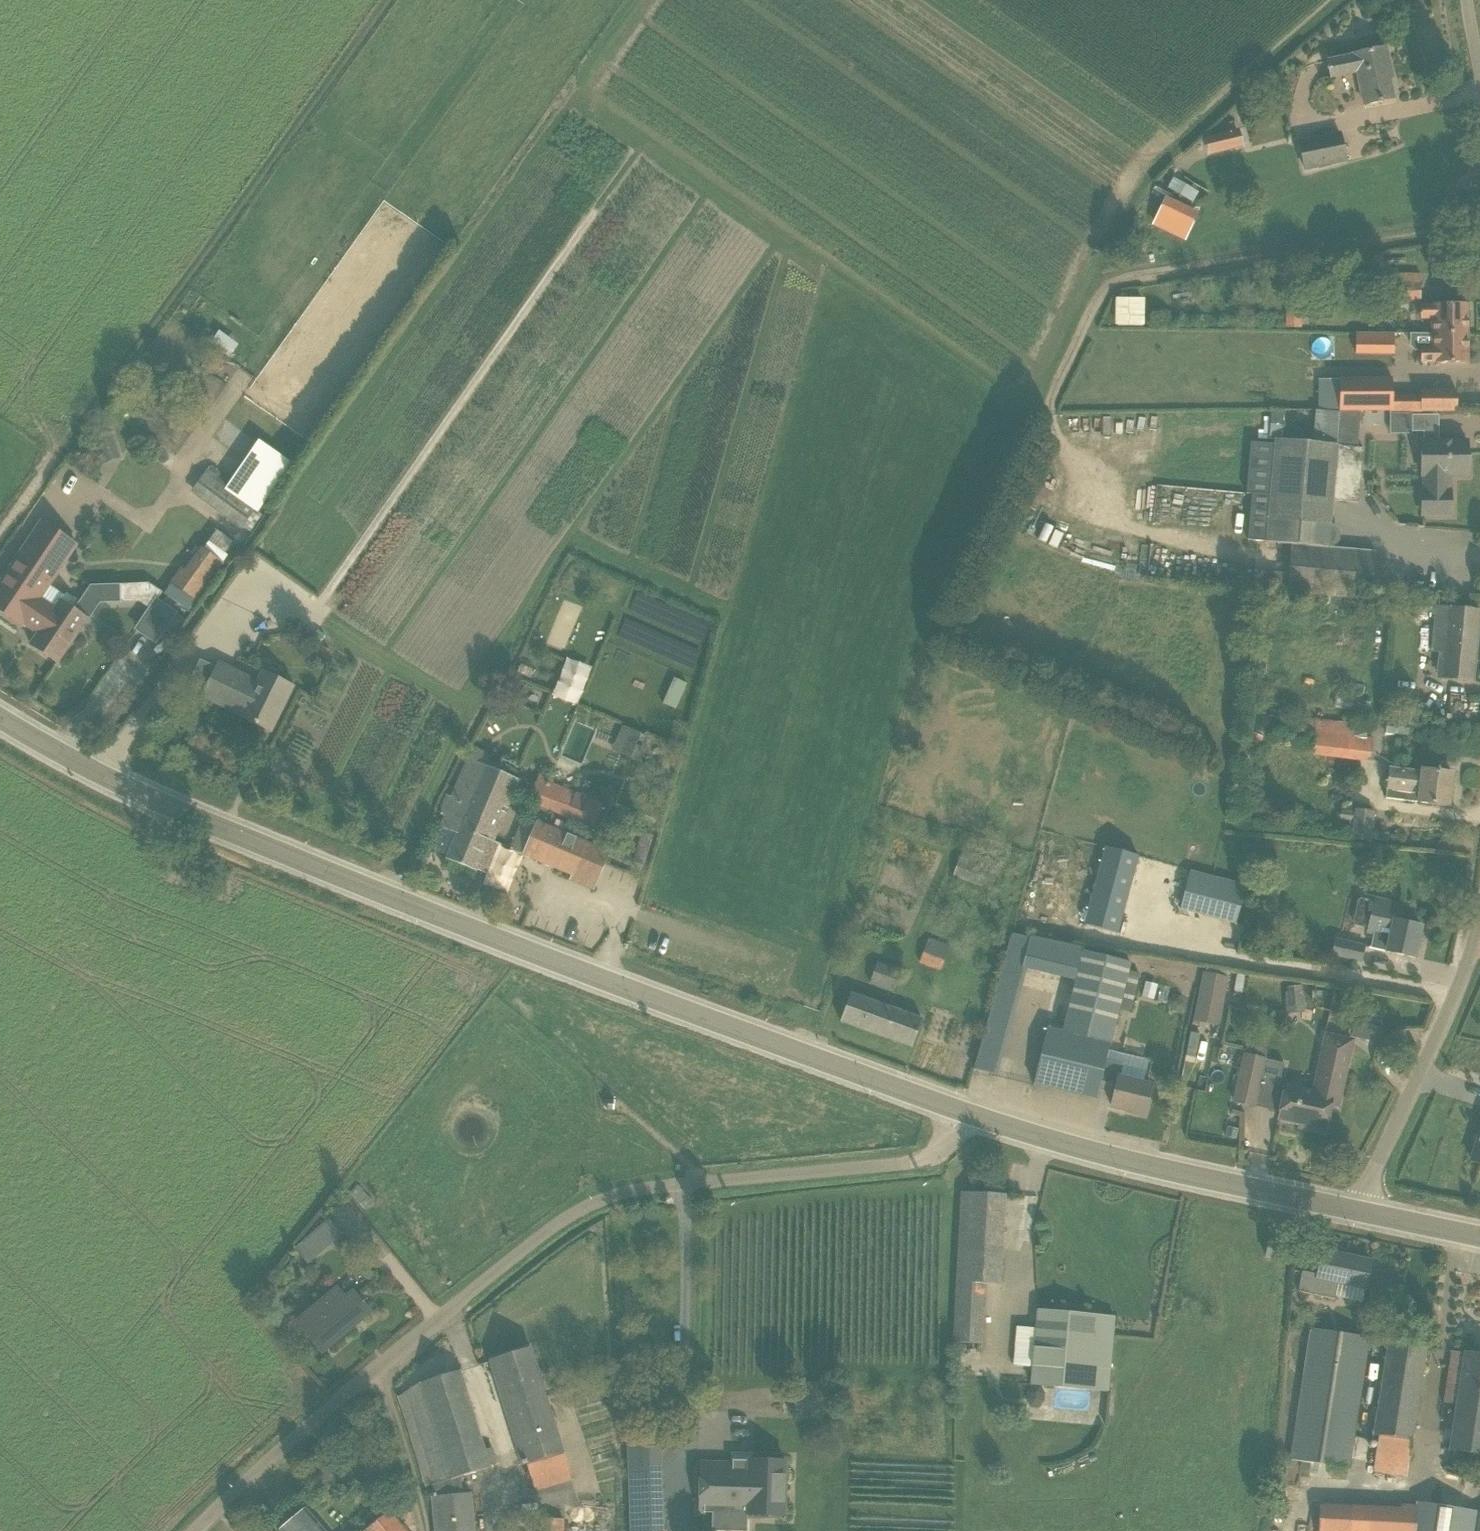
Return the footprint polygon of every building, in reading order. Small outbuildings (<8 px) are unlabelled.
[(1365,105),(1393,99),(1387,71),(1391,70),(1386,47),(1354,54),(1355,55),(1328,61),(1331,77),(1358,71),(1365,105)] [(1299,157),(1301,165),(1303,172),(1348,162),(1340,130),(1302,139),(1305,155),(1299,157)] [(1210,155),(1228,150),(1224,134),(1206,138),(1210,155)] [(1172,177),(1168,188),(1193,198),(1198,188),(1172,177)] [(1198,213),(1165,198),(1152,225),(1185,240),(1198,213)] [(1383,256),(1368,255),(1367,267),(1383,267),(1383,256)] [(1393,284),(1393,285),(1385,286),(1385,298),(1393,298),(1393,299),(1420,299),(1420,284),(1394,284),(1393,284)] [(1116,296),(1115,323),(1146,324),(1147,296),(1116,296)] [(1431,334),(1467,333),(1467,304),(1435,304),(1435,305),(1420,305),(1421,319),(1431,319),(1431,334)] [(1286,327),(1301,328),(1302,312),(1286,311),(1286,327)] [(239,345),(219,330),(210,344),(229,358),(239,345)] [(1396,353),(1396,331),(1356,330),(1355,352),(1396,353)] [(1436,363),(1467,363),(1467,333),(1431,334),(1410,334),(1410,346),(1414,350),(1421,350),(1421,362),(1436,362),(1436,363)] [(1341,377),(1341,409),(1391,409),(1391,377),(1341,377)] [(1421,411),(1457,411),(1457,391),(1421,391),(1421,396),(1405,396),(1405,412),(1421,412),(1421,411)] [(1319,444),(1336,445),(1339,411),(1322,410),(1319,444)] [(1282,436),(1284,414),(1272,413),(1269,435),(1282,436)] [(120,459),(112,431),(96,436),(104,464),(120,459)] [(1336,445),(1319,444),(1275,440),(1266,542),(1291,544),(1287,590),(1371,597),(1375,556),(1375,554),(1329,549),(1329,544),(1332,544),(1335,543),(1338,540),(1339,532),(1337,529),(1334,526),(1331,526),(1333,500),(1359,502),(1361,480),(1358,479),(1359,472),(1361,472),(1363,448),(1358,447),(1336,445)] [(1452,490),(1448,490),(1440,490),(1440,475),(1468,475),(1468,441),(1421,441),(1420,477),(1422,477),(1423,492),(1420,492),(1420,517),(1453,516),(1452,490)] [(255,511),(205,473),(191,492),(241,529),(244,526),(250,531),(262,515),(256,510),(255,511)] [(0,583),(0,611),(22,626),(24,623),(39,633),(31,645),(57,663),(87,618),(84,616),(88,609),(78,603),(74,610),(61,600),(65,595),(50,585),(77,544),(42,521),(0,583)] [(201,547),(185,569),(181,566),(170,582),(174,585),(196,601),(224,563),(201,547)] [(140,584),(87,582),(87,602),(123,603),(123,591),(140,592),(140,584)] [(155,598),(134,630),(156,645),(178,613),(155,598)] [(1473,682),(1479,613),(1479,609),(1436,606),(1432,651),(1444,652),(1441,679),(1473,682)] [(327,658),(330,650),(324,647),(320,655),(327,658)] [(580,704),(593,665),(567,656),(553,694),(580,704)] [(218,662),(201,696),(242,716),(242,717),(270,731),(292,686),(264,672),(259,683),(218,662)] [(687,683),(674,678),(669,688),(682,694),(687,683)] [(1352,723),(1303,717),(1301,731),(1317,733),(1314,755),(1370,762),(1373,737),(1366,737),(1367,727),(1352,725),(1352,723)] [(641,761),(646,749),(637,745),(642,732),(621,723),(610,749),(641,761)] [(478,745),(472,754),(485,763),(491,754),(478,745)] [(457,834),(447,859),(476,871),(515,778),(469,759),(453,797),(449,795),(441,814),(446,817),(442,827),(457,834)] [(1448,806),(1452,773),(1422,769),(1422,771),(1389,768),(1386,788),(1387,789),(1386,798),(1418,802),(1448,806)] [(538,804),(554,810),(562,788),(547,782),(538,804)] [(603,804),(562,788),(554,810),(594,826),(603,804)] [(1354,811),(1345,810),(1341,810),(1340,819),(1353,820),(1354,811)] [(1371,840),(1373,812),(1354,811),(1352,838),(1371,840)] [(556,819),(553,827),(553,828),(564,832),(568,824),(556,819)] [(577,861),(602,871),(610,853),(564,832),(553,828),(537,820),(529,839),(520,835),(517,842),(526,846),(522,854),(571,875),(577,861)] [(1104,847),(1084,923),(1118,933),(1139,856),(1104,847)] [(952,876),(990,891),(1001,864),(963,849),(952,876)] [(1191,868),(1181,907),(1239,922),(1249,883),(1191,868)] [(1421,926),(1400,921),(1404,904),(1376,898),(1372,916),(1368,932),(1390,937),(1387,951),(1414,957),(1415,956),(1418,956),(1421,943),(1418,942),(1421,926)] [(1273,920),(1258,921),(1259,939),(1275,938),(1273,920)] [(950,947),(929,938),(919,963),(940,971),(950,947)] [(1361,961),(1365,946),(1335,939),(1332,953),(1361,961)] [(870,982),(893,991),(901,971),(877,963),(870,982)] [(1219,1026),(1222,1011),(1229,977),(1204,972),(1194,1021),(1219,1026)] [(1302,990),(1287,991),(1285,992),(1287,1014),(1305,1012),(1303,990),(1302,990)] [(851,993),(840,1021),(912,1047),(922,1019),(851,993)] [(1370,1027),(1367,1039),(1380,1041),(1382,1030),(1370,1027)] [(1099,1088),(1106,1060),(1110,1043),(1063,1032),(1048,1028),(1034,1083),(1097,1098),(1099,1088)] [(1314,1093),(1285,1086),(1278,1119),(1308,1125),(1307,1129),(1324,1133),(1332,1098),(1339,1100),(1351,1043),(1326,1038),(1314,1093)] [(1216,1063),(1219,1048),(1213,1047),(1210,1061),(1216,1063)] [(1266,1058),(1245,1053),(1235,1102),(1256,1106),(1261,1081),(1279,1085),(1281,1079),(1263,1075),(1266,1058)] [(1112,1107),(1144,1115),(1152,1085),(1120,1077),(1123,1064),(1106,1060),(1099,1088),(1115,1092),(1112,1107)] [(615,1111),(616,1099),(608,1099),(603,1103),(603,1107),(607,1110),(615,1111)] [(1238,1129),(1228,1126),(1225,1136),(1236,1139),(1238,1129)] [(1469,1161),(1479,1164),(1479,1128),(1469,1161)] [(1000,1284),(1005,1194),(961,1192),(953,1342),(981,1343),(984,1283),(1000,1284)] [(308,1262),(340,1234),(329,1221),(296,1249),(308,1262)] [(1365,1288),(1371,1261),(1322,1251),(1317,1274),(1301,1271),(1298,1291),(1335,1299),(1338,1282),(1365,1288)] [(357,1323),(370,1312),(353,1291),(345,1298),(337,1288),(296,1321),(322,1352),(351,1329),(349,1327),(356,1322),(357,1323)] [(1031,1385),(1109,1392),(1113,1338),(1115,1317),(1038,1310),(1036,1328),(1016,1327),(1014,1346),(1034,1347),(1031,1385)] [(1291,1458),(1348,1467),(1369,1337),(1312,1328),(1291,1458)] [(1426,1346),(1389,1340),(1373,1441),(1377,1441),(1374,1464),(1408,1469),(1426,1346)] [(570,1473),(531,1348),(494,1360),(509,1408),(505,1410),(522,1465),(527,1464),(533,1485),(570,1473)] [(1479,1454),(1479,1355),(1465,1352),(1451,1449),(1479,1454)] [(460,1371),(462,1371),(462,1369),(460,1370),(421,1382),(400,1396),(427,1487),(432,1485),(436,1530),(474,1530),(471,1493),(463,1493),(461,1476),(490,1467),(489,1466),(497,1463),(492,1447),(484,1450),(460,1371)] [(628,1447),(629,1487),(629,1488),(663,1487),(662,1445),(628,1447)] [(784,1515),(785,1461),(749,1460),(749,1465),(741,1465),(741,1463),(733,1463),(733,1467),(706,1466),(705,1513),(731,1513),(731,1518),(747,1518),(748,1514),(784,1515)] [(1479,1513),(1479,1511),(1415,1505),(1415,1514),(1401,1512),(1398,1530),(1479,1530),(1479,1513)] [(305,1508),(280,1529),(281,1530),(324,1530),(305,1508)] [(389,1511),(366,1530),(367,1530),(406,1530),(389,1511)]
